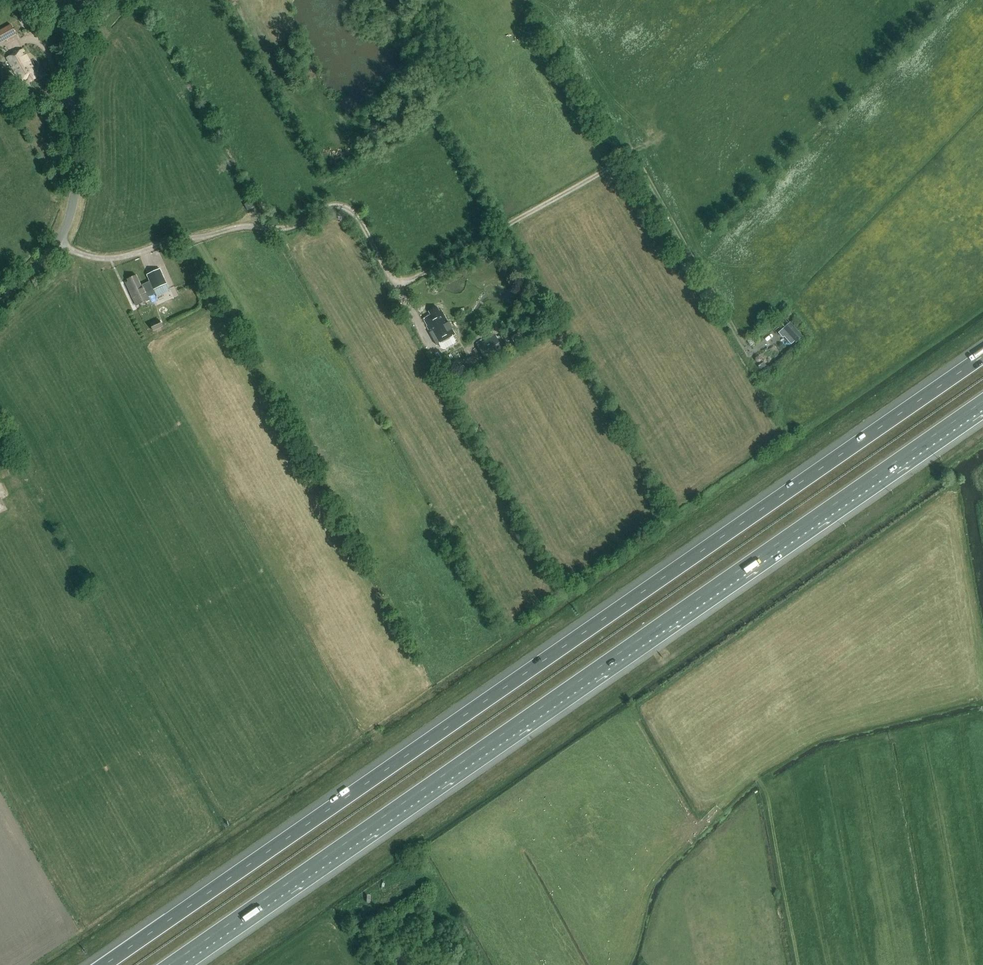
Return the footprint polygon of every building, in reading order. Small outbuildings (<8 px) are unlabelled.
[(29,82),(37,78),(32,68),(34,67),(23,49),(7,58),(18,77),(19,77),(21,82),(27,79),(29,82)] [(303,57),(297,61),(301,67),(307,63),(303,57)] [(248,210),(254,207),(251,202),(245,205),(248,210)] [(149,296),(155,293),(157,296),(170,290),(167,284),(160,269),(148,275),(150,281),(141,285),(137,275),(128,279),(129,281),(126,283),(136,305),(150,299),(149,296)] [(427,326),(436,342),(437,344),(439,343),(441,347),(443,348),(446,348),(453,344),(455,342),(455,339),(453,335),(455,334),(442,310),(440,311),(439,311),(437,312),(435,307),(429,311),(431,314),(424,318),(428,325),(427,326)] [(163,327),(160,320),(150,324),(154,331),(163,327)] [(795,341),(801,336),(789,322),(783,327),(795,341)] [(550,328),(548,323),(540,328),(542,332),(550,328)] [(495,335),(478,345),(487,360),(509,348),(503,337),(498,340),(495,335)]
